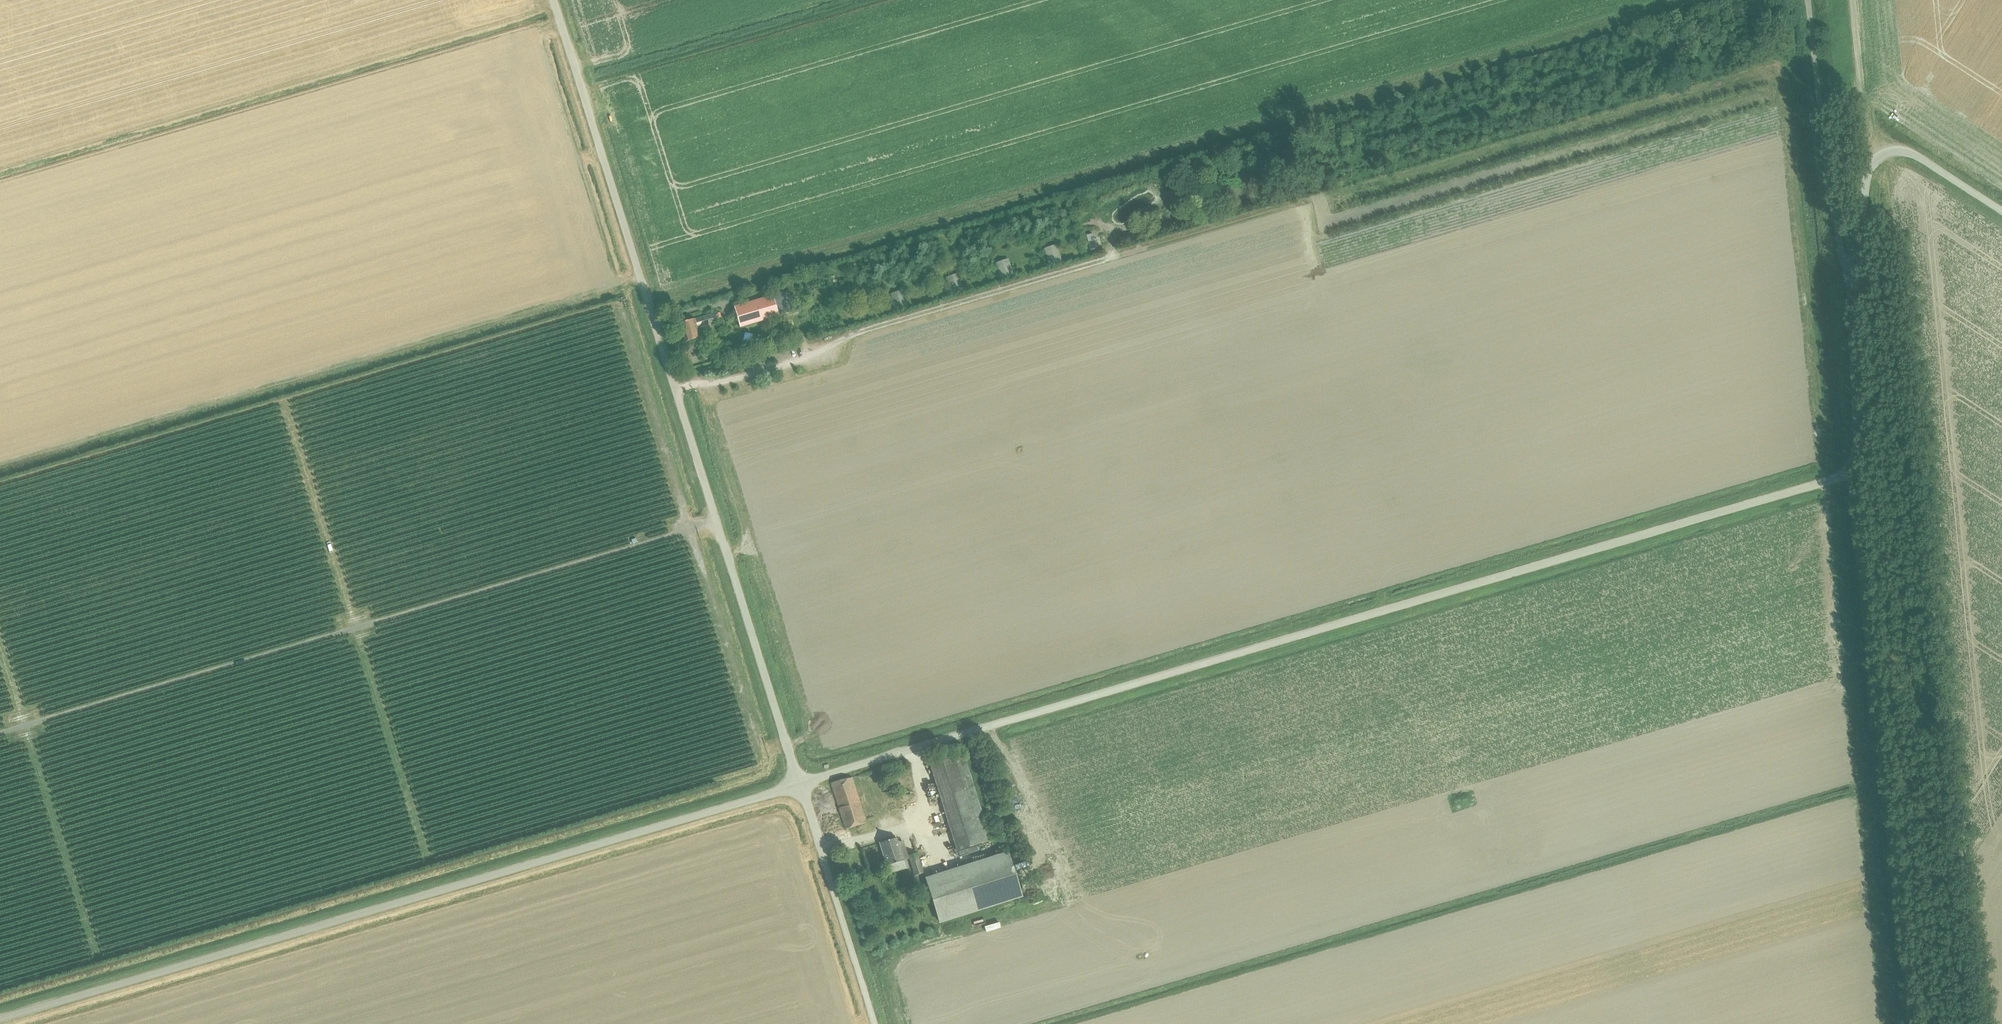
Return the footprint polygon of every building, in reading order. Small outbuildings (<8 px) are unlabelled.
[(1680,51),(1690,48),(1686,37),(1677,39),(1680,51)] [(1087,233),(1081,236),(1086,250),(1093,248),(1087,233)] [(1044,263),(1056,259),(1052,245),(1040,249),(1044,263)] [(1004,259),(992,263),(997,276),(1009,272),(1004,259)] [(899,305),(899,292),(889,292),(889,306),(899,305)] [(781,294),(734,308),(739,327),(787,313),(789,312),(791,312),(790,308),(787,308),(785,307),(784,304),(786,304),(788,303),(785,293),(783,293),(781,294)] [(703,317),(680,323),(684,336),(685,342),(699,338),(699,336),(696,327),(698,326),(699,325),(700,324),(701,323),(701,321),(704,321),(707,320),(709,324),(720,320),(719,318),(717,313),(703,317)] [(975,845),(989,841),(963,753),(929,763),(955,852),(957,851),(975,845)] [(844,829),(865,823),(851,777),(831,783),(844,829)] [(895,838),(878,843),(885,866),(902,861),(903,861),(903,860),(908,858),(909,858),(914,876),(924,873),(917,853),(908,856),(903,840),(898,842),(896,838),(895,838)] [(975,845),(957,851),(959,857),(977,851),(975,845)] [(925,878),(939,923),(1020,898),(1006,853),(925,878)]
